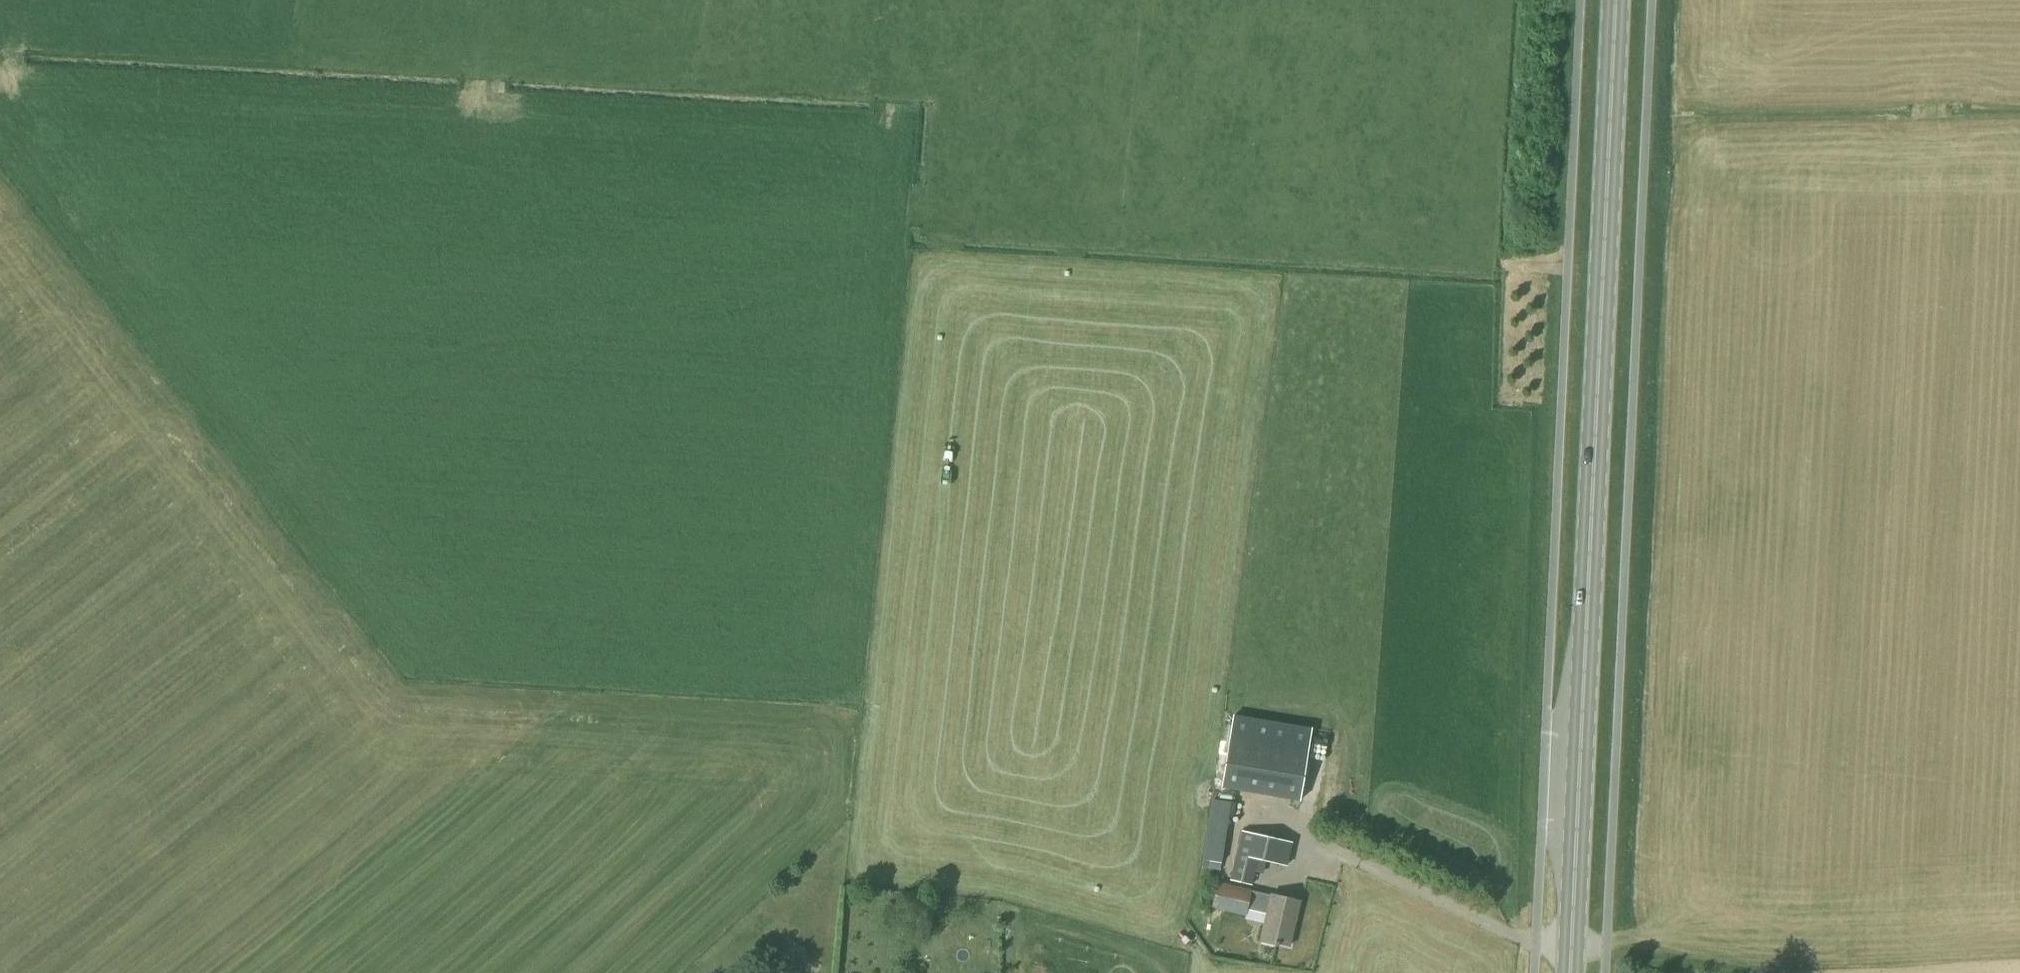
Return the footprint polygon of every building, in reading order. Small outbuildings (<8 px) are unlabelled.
[(1225,764),(1222,788),(1279,797),(1300,800),(1308,752),(1229,739),(1229,742),(1225,764)] [(1232,817),(1234,803),(1211,799),(1201,867),(1220,870),(1228,816),(1232,817)] [(1286,867),(1292,842),(1240,830),(1229,880),(1252,886),(1255,872),(1263,874),(1265,862),(1286,867)] [(1288,947),(1298,903),(1270,897),(1271,895),(1250,891),(1251,889),(1217,882),(1210,908),(1245,917),(1246,910),(1266,914),(1260,940),(1288,947)]
